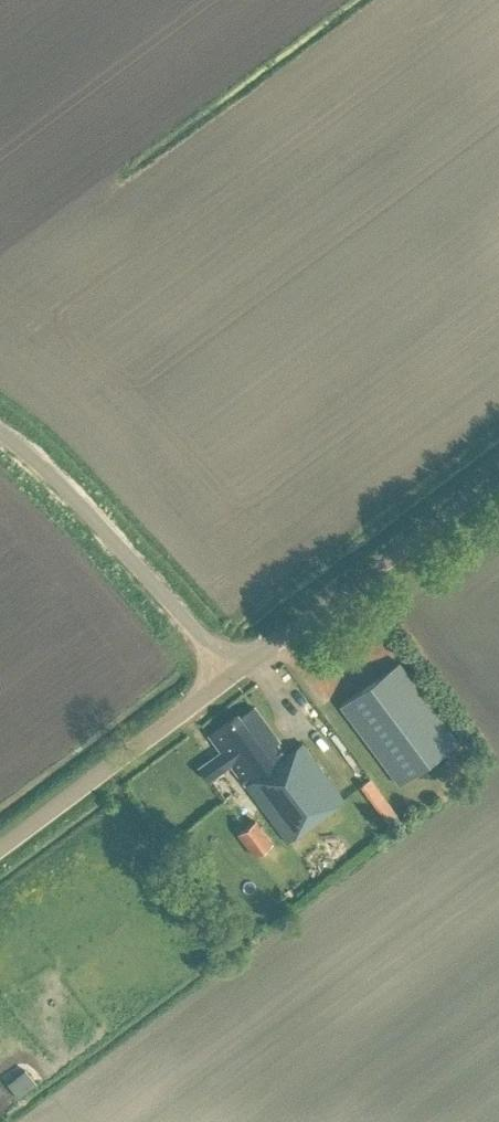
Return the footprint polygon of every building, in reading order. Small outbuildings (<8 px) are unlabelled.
[(400,786),(459,743),(400,662),(341,705),(400,786)] [(241,718),(239,715),(213,735),(248,783),(246,784),(288,842),(346,799),(303,741),(287,753),(255,708),(241,718)] [(225,769),(216,757),(200,768),(210,781),(225,769)] [(375,776),(359,784),(379,821),(394,813),(375,776)] [(272,842),(255,820),(237,833),(253,855),(272,842)] [(8,1085),(22,1066),(7,1055),(0,1065),(0,1079),(8,1085)] [(18,1095),(36,1082),(26,1069),(8,1083),(18,1095)]
